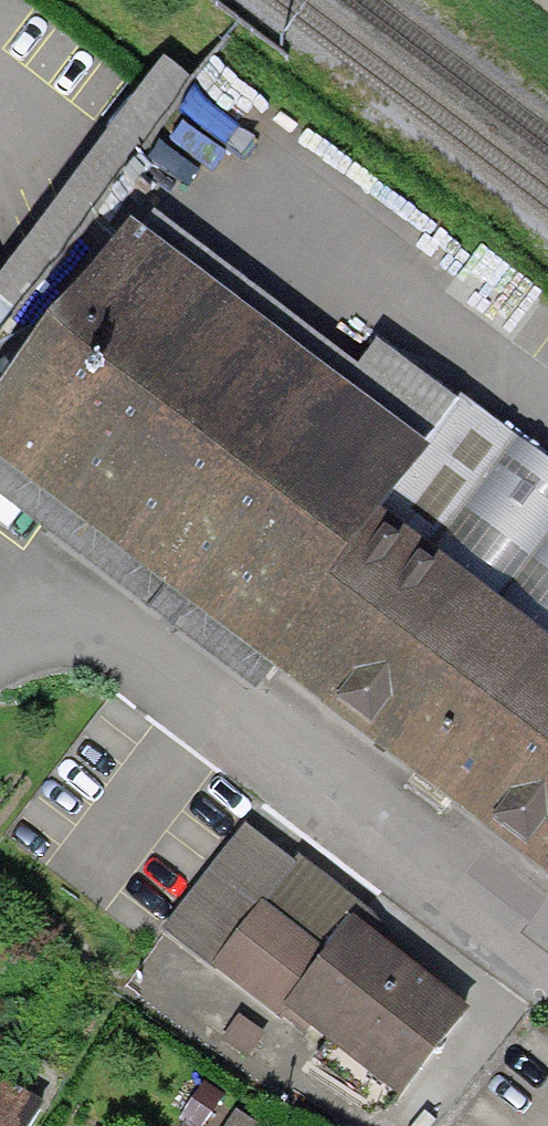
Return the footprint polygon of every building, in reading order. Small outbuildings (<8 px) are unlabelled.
[(163,60),(0,274),(0,300),(16,315),(193,83),(163,60)] [(153,212),(140,229),(343,385),(357,366),(153,212)] [(131,223),(18,371),(0,394),(0,464),(272,671),(547,882),(547,463),(459,395),(454,403),(375,343),(357,366),(343,385),(140,229),(131,223)] [(16,315),(0,300),(0,334),(16,315)] [(0,356),(0,394),(18,371),(0,356)] [(272,671),(0,464),(0,496),(256,692),(272,671)] [(294,864),(243,826),(162,933),(209,968),(261,901),(264,904),(294,864)] [(352,918),(365,928),(375,915),(298,858),(294,864),(264,904),(326,952),(352,918)] [(281,1024),(284,1020),(303,1034),(308,1028),(399,1099),(469,1010),(394,951),(365,928),(352,918),(326,952),(264,904),(261,901),(209,968),(281,1024)] [(39,1103),(0,1080),(0,1125),(25,1125),(39,1103)] [(236,1110),(225,1125),(259,1125),(236,1110)]
